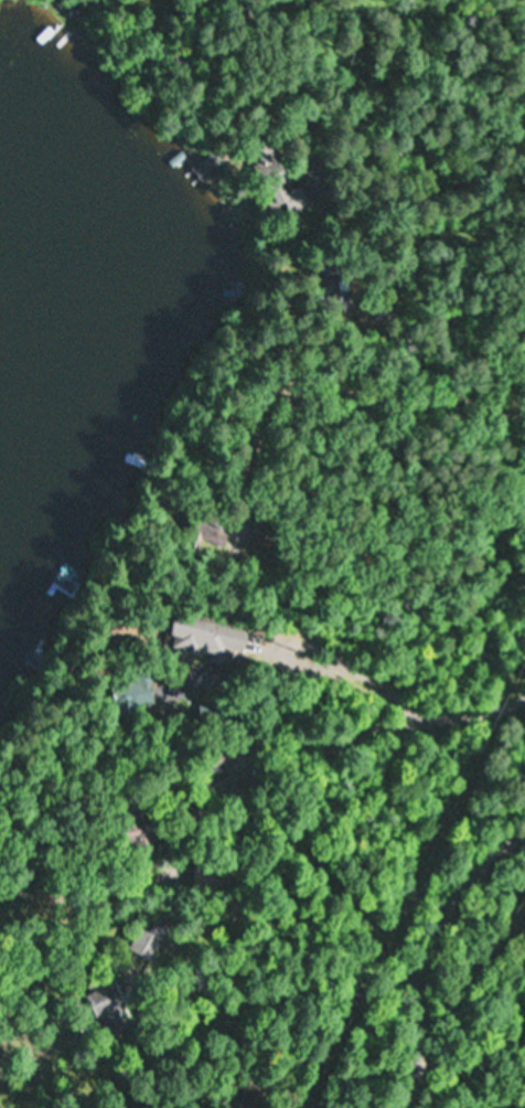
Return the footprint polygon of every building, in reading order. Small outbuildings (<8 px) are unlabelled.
[(304,195),(277,135),(248,149),(276,209),(304,195)] [(225,549),(228,538),(239,541),(243,529),(197,515),(189,538),(225,549)] [(248,550),(264,550),(264,534),(248,534),(248,550)] [(249,630),(175,615),(170,640),(244,655),(249,630)] [(121,841),(132,839),(134,851),(156,849),(152,822),(139,824),(137,802),(116,805),(121,841)] [(154,962),(166,927),(142,919),(130,955),(154,962)] [(93,1014),(106,1041),(131,1029),(110,985),(75,1002),(83,1019),(93,1014)]
